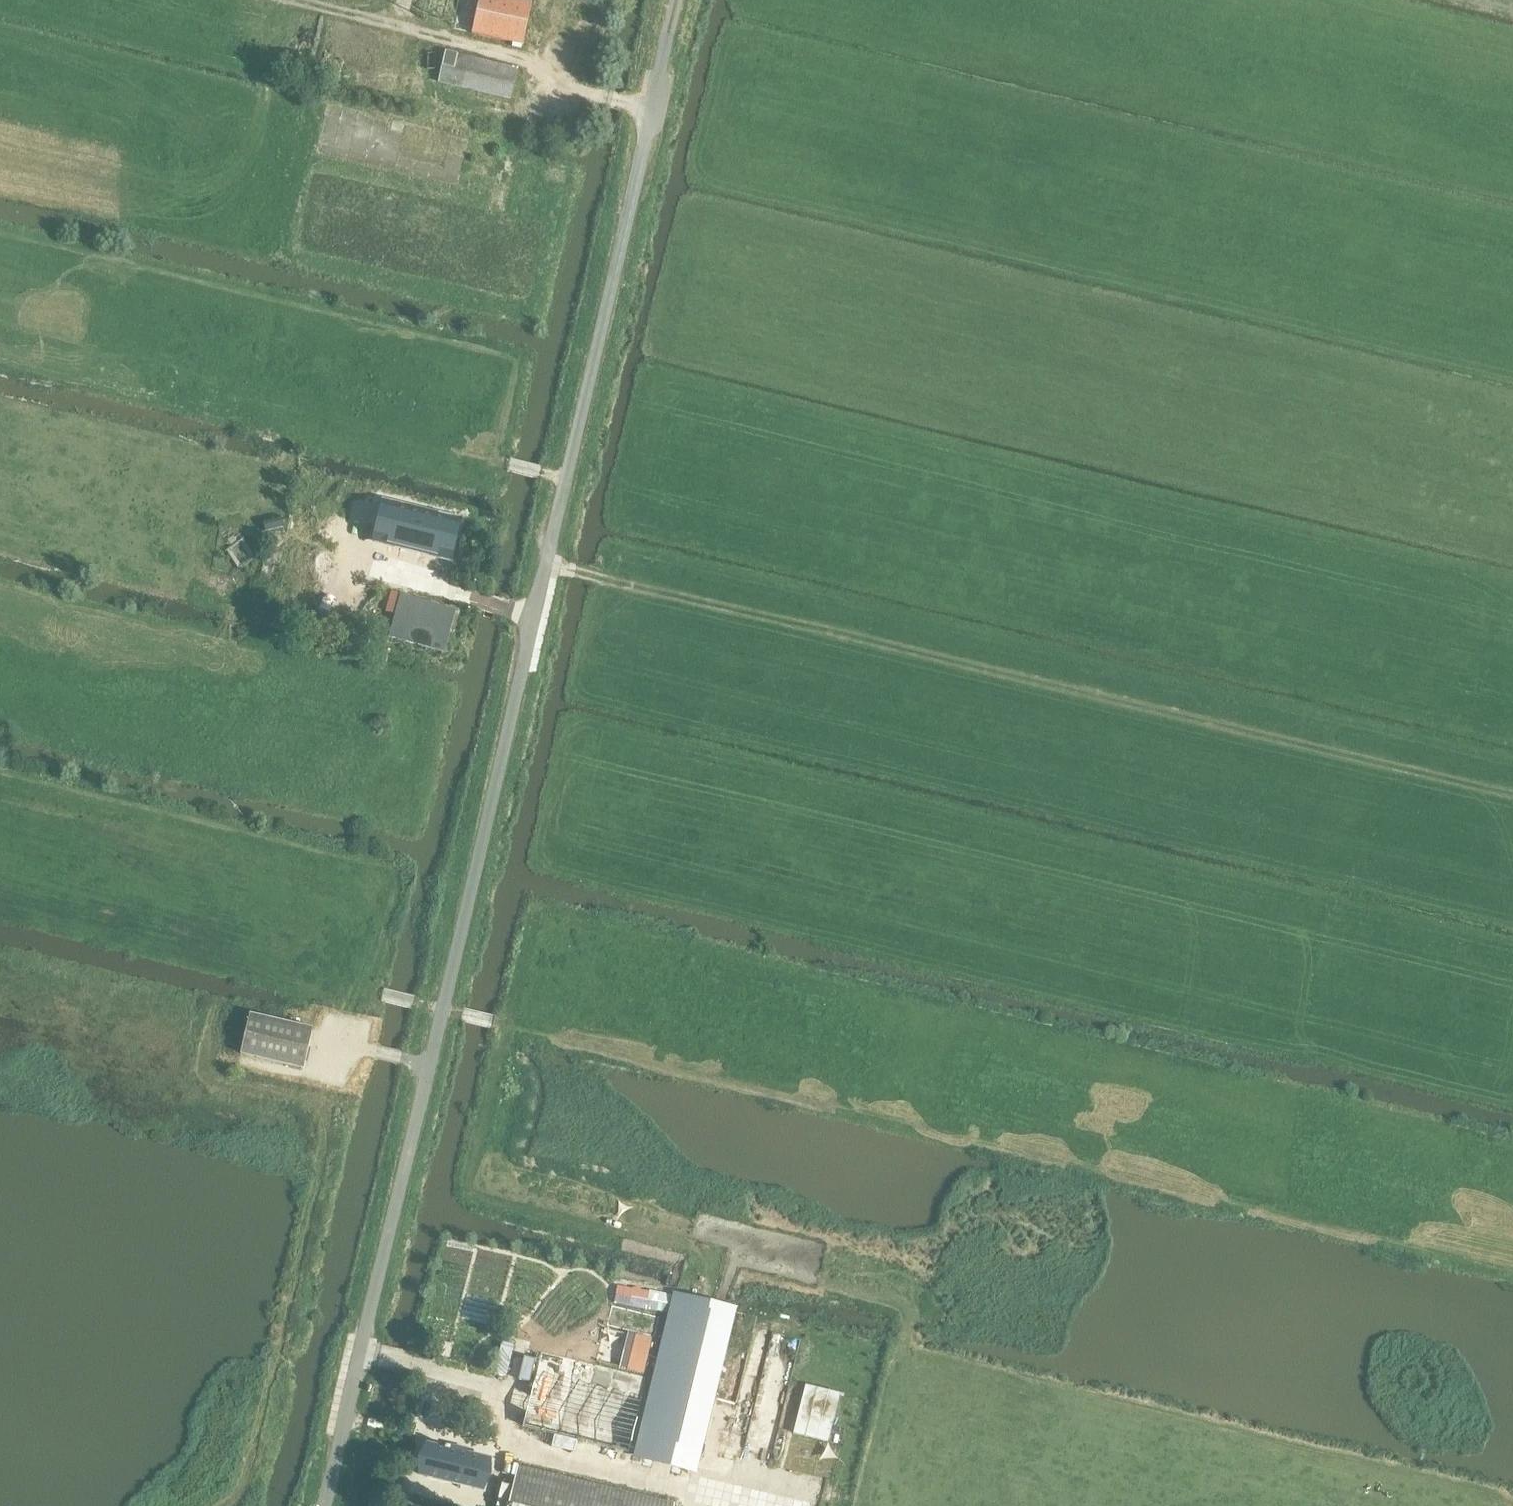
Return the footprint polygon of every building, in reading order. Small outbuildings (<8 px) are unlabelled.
[(423,15),(473,27),(479,0),(426,0),(423,15)] [(509,0),(479,0),(473,27),(472,33),(510,42),(508,49),(521,51),(522,44),(523,45),(532,5),(509,0)] [(397,83),(432,90),(441,46),(405,38),(397,83)] [(518,69),(444,52),(437,82),(445,84),(480,92),(511,99),(518,69)] [(437,129),(471,136),(480,92),(445,84),(437,129)] [(383,502),(373,541),(451,560),(461,521),(383,502)] [(243,567),(258,554),(244,537),(228,549),(243,567)] [(399,592),(389,637),(449,649),(458,605),(399,592)] [(242,1059),(305,1069),(312,1029),(249,1015),(242,1059)] [(634,1454),(691,1468),(729,1312),(672,1298),(634,1454)] [(612,1306),(607,1325),(655,1337),(659,1317),(612,1306)] [(628,1453),(646,1379),(541,1353),(523,1427),(628,1453)] [(832,1439),(843,1390),(807,1382),(796,1431),(832,1439)] [(433,1446),(426,1477),(476,1489),(484,1458),(466,1454),(466,1455),(457,1453),(458,1452),(450,1450),(450,1448),(449,1448),(446,1447),(445,1449),(433,1446)] [(674,1505),(517,1467),(513,1488),(509,1505),(674,1505)]
